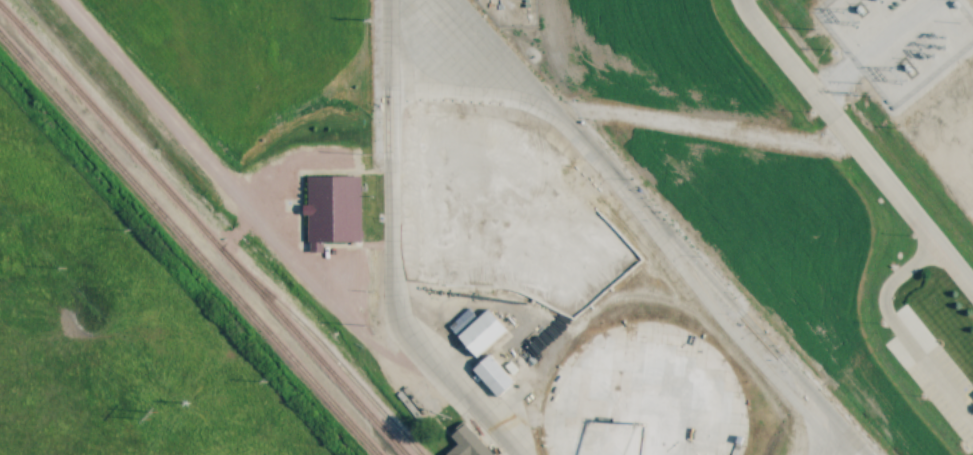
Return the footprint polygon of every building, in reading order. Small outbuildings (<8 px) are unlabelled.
[(459,335),(478,356),(509,329),(490,308),(459,335)] [(474,368),(497,397),(515,383),(492,354),(474,368)] [(465,421),(450,434),(460,444),(448,454),(494,454),(465,421)]
